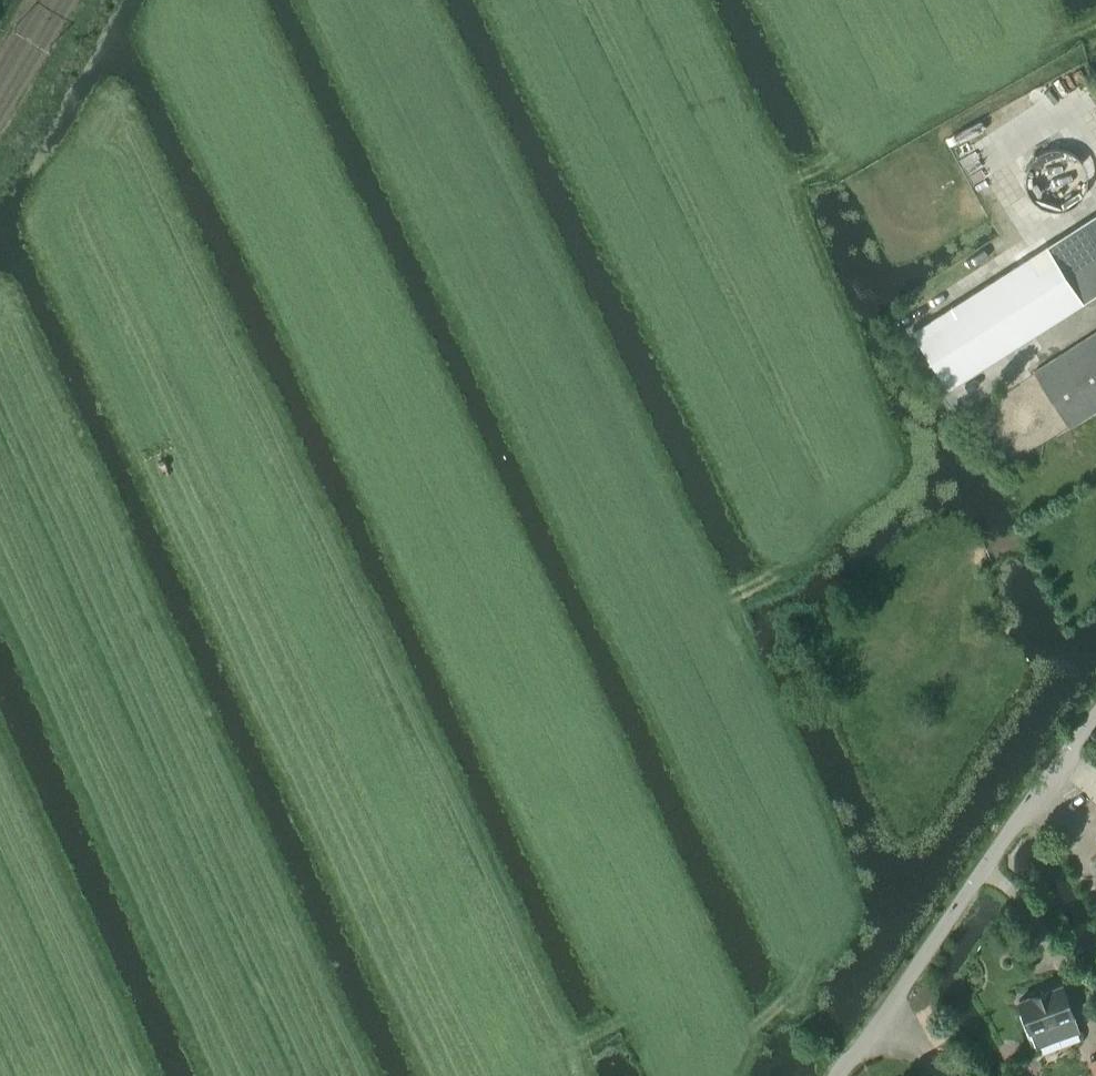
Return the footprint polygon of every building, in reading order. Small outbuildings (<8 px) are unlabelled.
[(1083,178),(1084,172),(1083,165),(1081,159),(1078,154),(1075,149),(1071,146),(1065,142),(1061,141),(1053,139),(1045,140),(1039,141),(1034,144),(1028,149),(1024,154),(1021,159),(1019,165),(1019,171),(1019,177),(1021,184),(1024,190),(1028,194),(1033,198),(1038,201),(1045,203),(1049,204),(1056,204),(1062,202),(1068,199),(1074,194),(1078,190),(1081,184),(1083,178)] [(1047,244),(1083,301),(1095,293),(1095,214),(1047,244)] [(931,319),(913,330),(931,357),(949,386),(1083,301),(1047,244),(931,319)] [(1034,371),(1051,398),(1059,411),(1069,427),(1095,410),(1095,331),(1034,371)] [(1062,984),(1019,999),(1030,1030),(1036,1047),(1079,1032),(1073,1015),(1062,984)] [(1087,1061),(1095,1075),(1095,1056),(1087,1061)]
